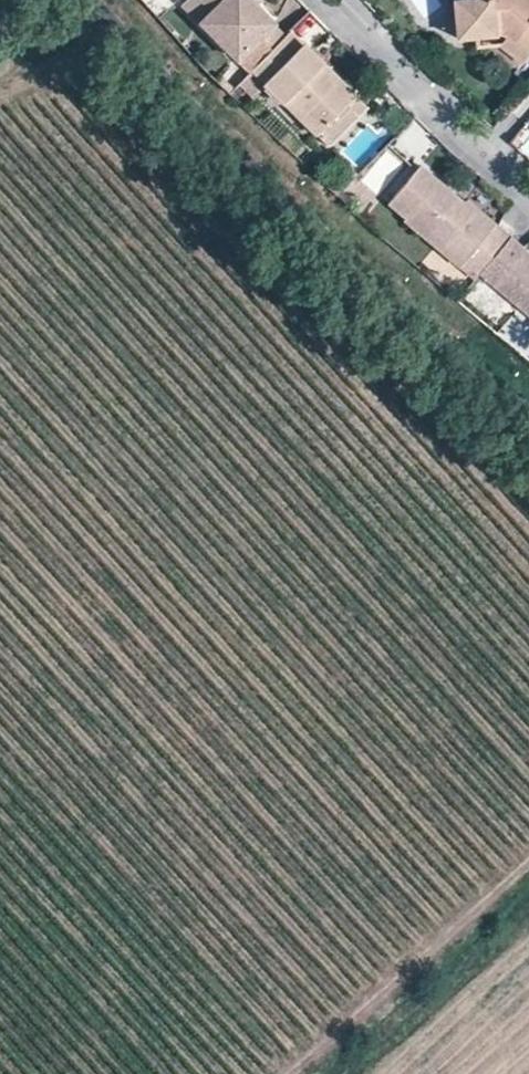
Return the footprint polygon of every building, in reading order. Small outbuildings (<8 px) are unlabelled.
[(205,0),(184,0),(182,3),(200,20),(212,7),(205,0)] [(272,48),(264,38),(275,25),(250,0),(205,0),(212,7),(200,20),(250,70),(272,48)] [(456,39),(476,37),(504,33),(527,53),(528,51),(528,0),(472,0),(450,3),(456,39)] [(272,48),(285,35),(275,25),(264,38),(272,48)] [(308,54),(288,32),(285,35),(272,48),(250,70),(315,134),(352,96),(315,60),(304,70),(297,64),(308,54)] [(518,62),(527,53),(504,33),(476,37),(478,49),(499,47),(518,62)] [(304,70),(315,60),(308,54),(297,64),(304,70)] [(362,106),(352,96),(315,134),(325,144),(362,106)] [(466,199),(464,202),(460,207),(452,199),(455,195),(420,167),(390,204),(407,219),(404,223),(439,253),(447,244),(465,259),(458,268),(472,281),(479,272),(510,235),(466,199)] [(464,202),(455,195),(452,199),(460,207),(464,202)] [(479,272),(528,314),(528,251),(510,235),(479,272)] [(447,244),(439,253),(458,268),(465,259),(447,244)] [(503,331),(528,363),(528,339),(514,321),(503,331)]
